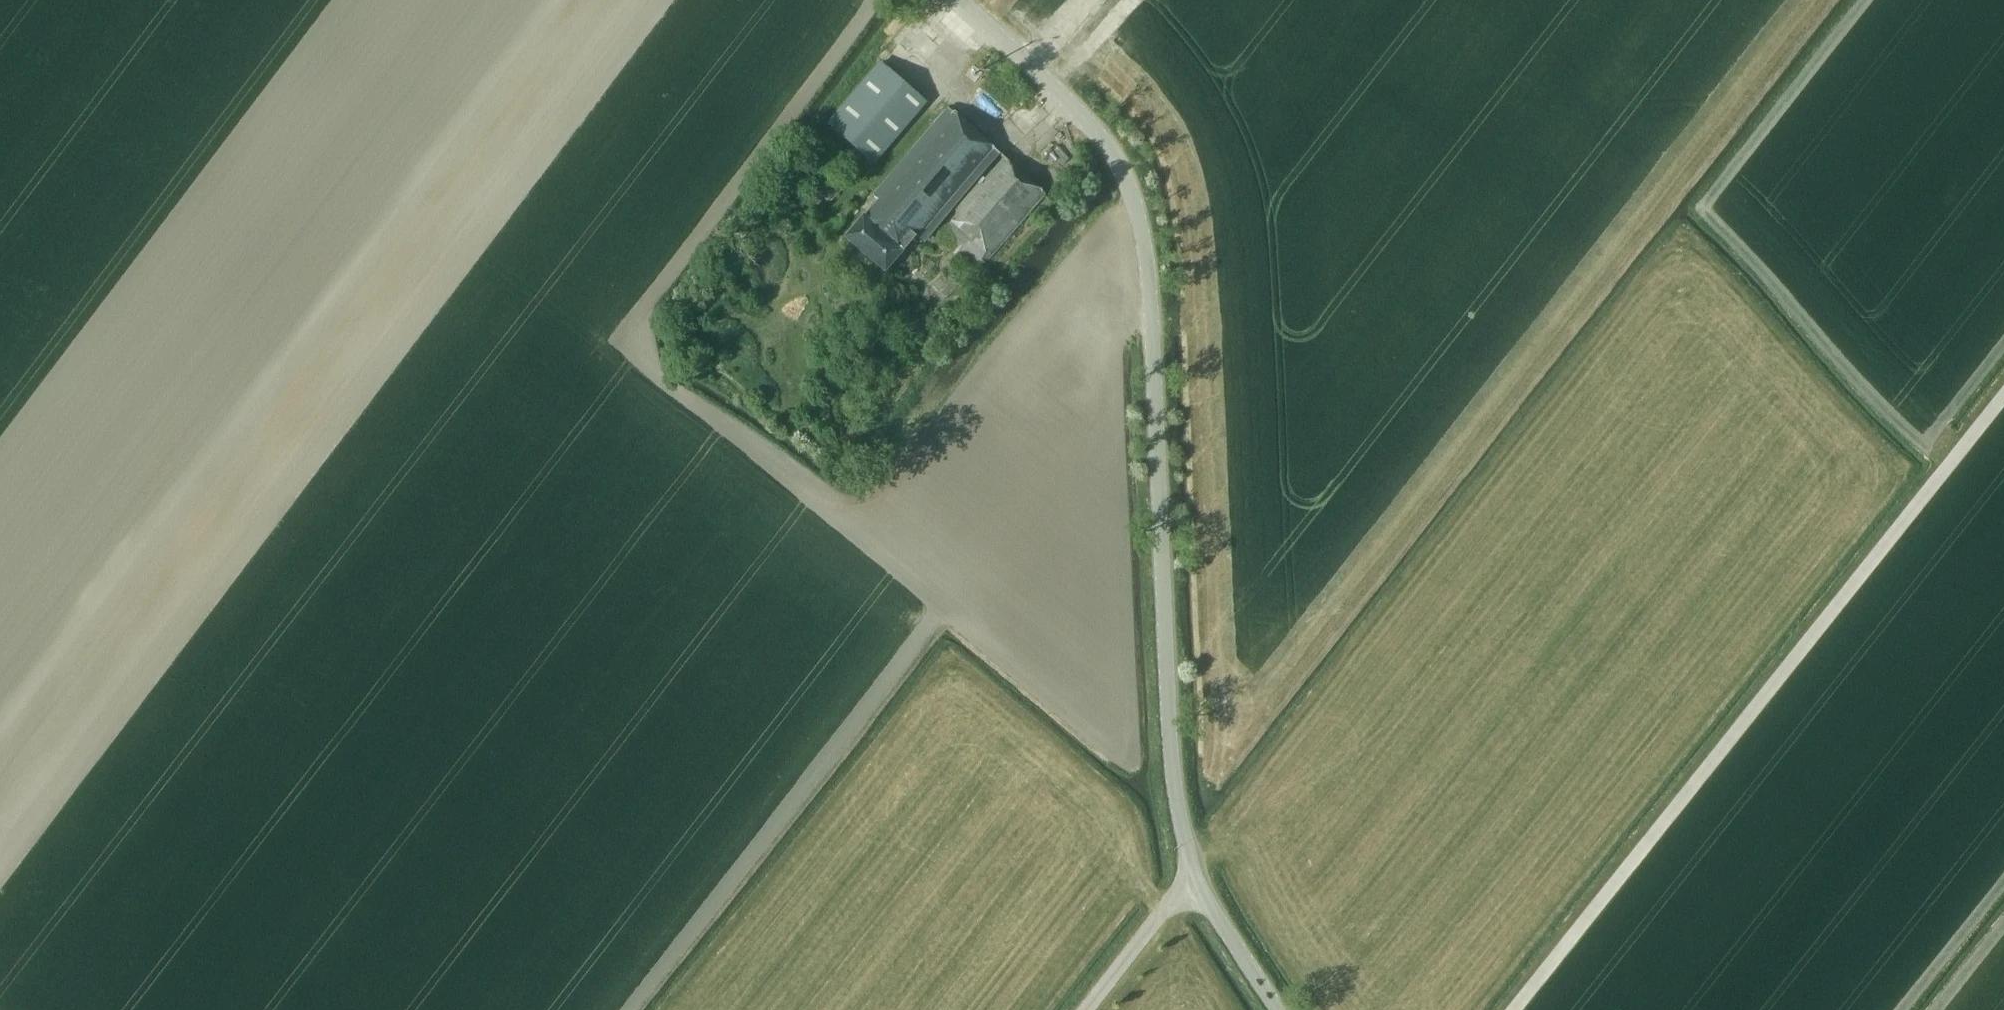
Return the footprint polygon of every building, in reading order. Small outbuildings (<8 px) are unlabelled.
[(927,102),(880,62),(827,123),(875,164),(927,102)] [(923,230),(930,237),(976,277),(1045,197),(947,112),(874,195),(881,201),(867,216),(865,214),(844,238),(885,274),(923,230)]
